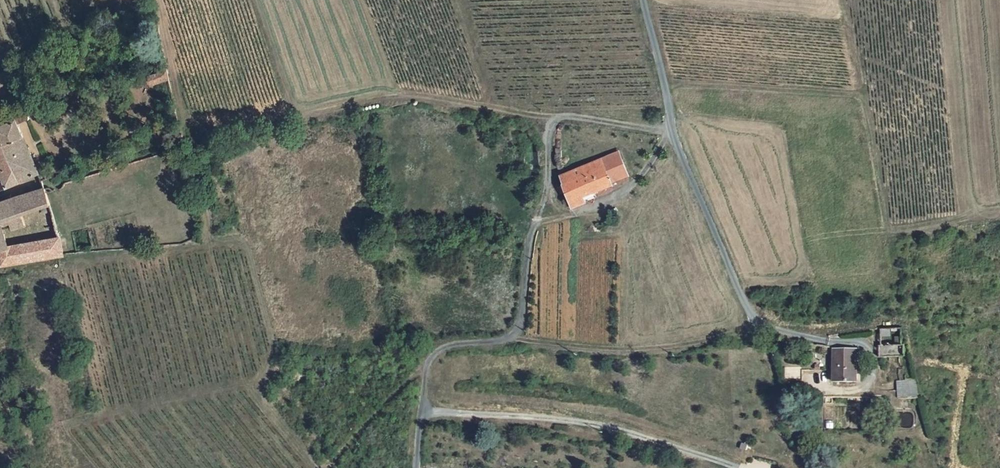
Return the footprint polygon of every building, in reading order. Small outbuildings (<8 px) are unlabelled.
[(141,82),(157,79),(154,63),(148,64),(149,71),(140,73),(141,82)] [(17,90),(9,72),(0,77),(0,99),(17,90)] [(39,174),(17,125),(29,119),(26,112),(0,124),(0,192),(39,174)] [(596,155),(552,173),(557,186),(565,205),(581,199),(578,191),(606,179),(596,155)] [(50,210),(46,189),(28,194),(10,201),(0,205),(0,267),(2,273),(63,260),(59,244),(5,256),(0,235),(25,229),(22,218),(50,210)] [(880,356),(901,355),(900,343),(879,344),(880,356)] [(849,347),(827,348),(827,380),(849,379),(849,347)] [(795,364),(777,365),(778,378),(795,377),(795,364)] [(898,398),(918,397),(917,378),(897,379),(898,398)]
